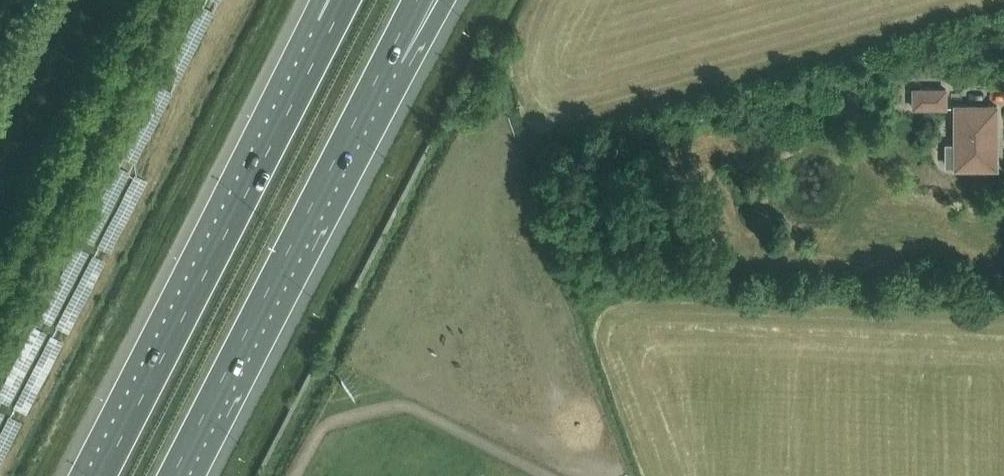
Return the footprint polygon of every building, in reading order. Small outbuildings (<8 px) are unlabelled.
[(946,106),(946,88),(914,88),(914,106),(946,106)] [(956,105),(956,144),(947,144),(947,165),(956,165),(956,167),(997,167),(997,149),(997,139),(997,105),(956,105)]
